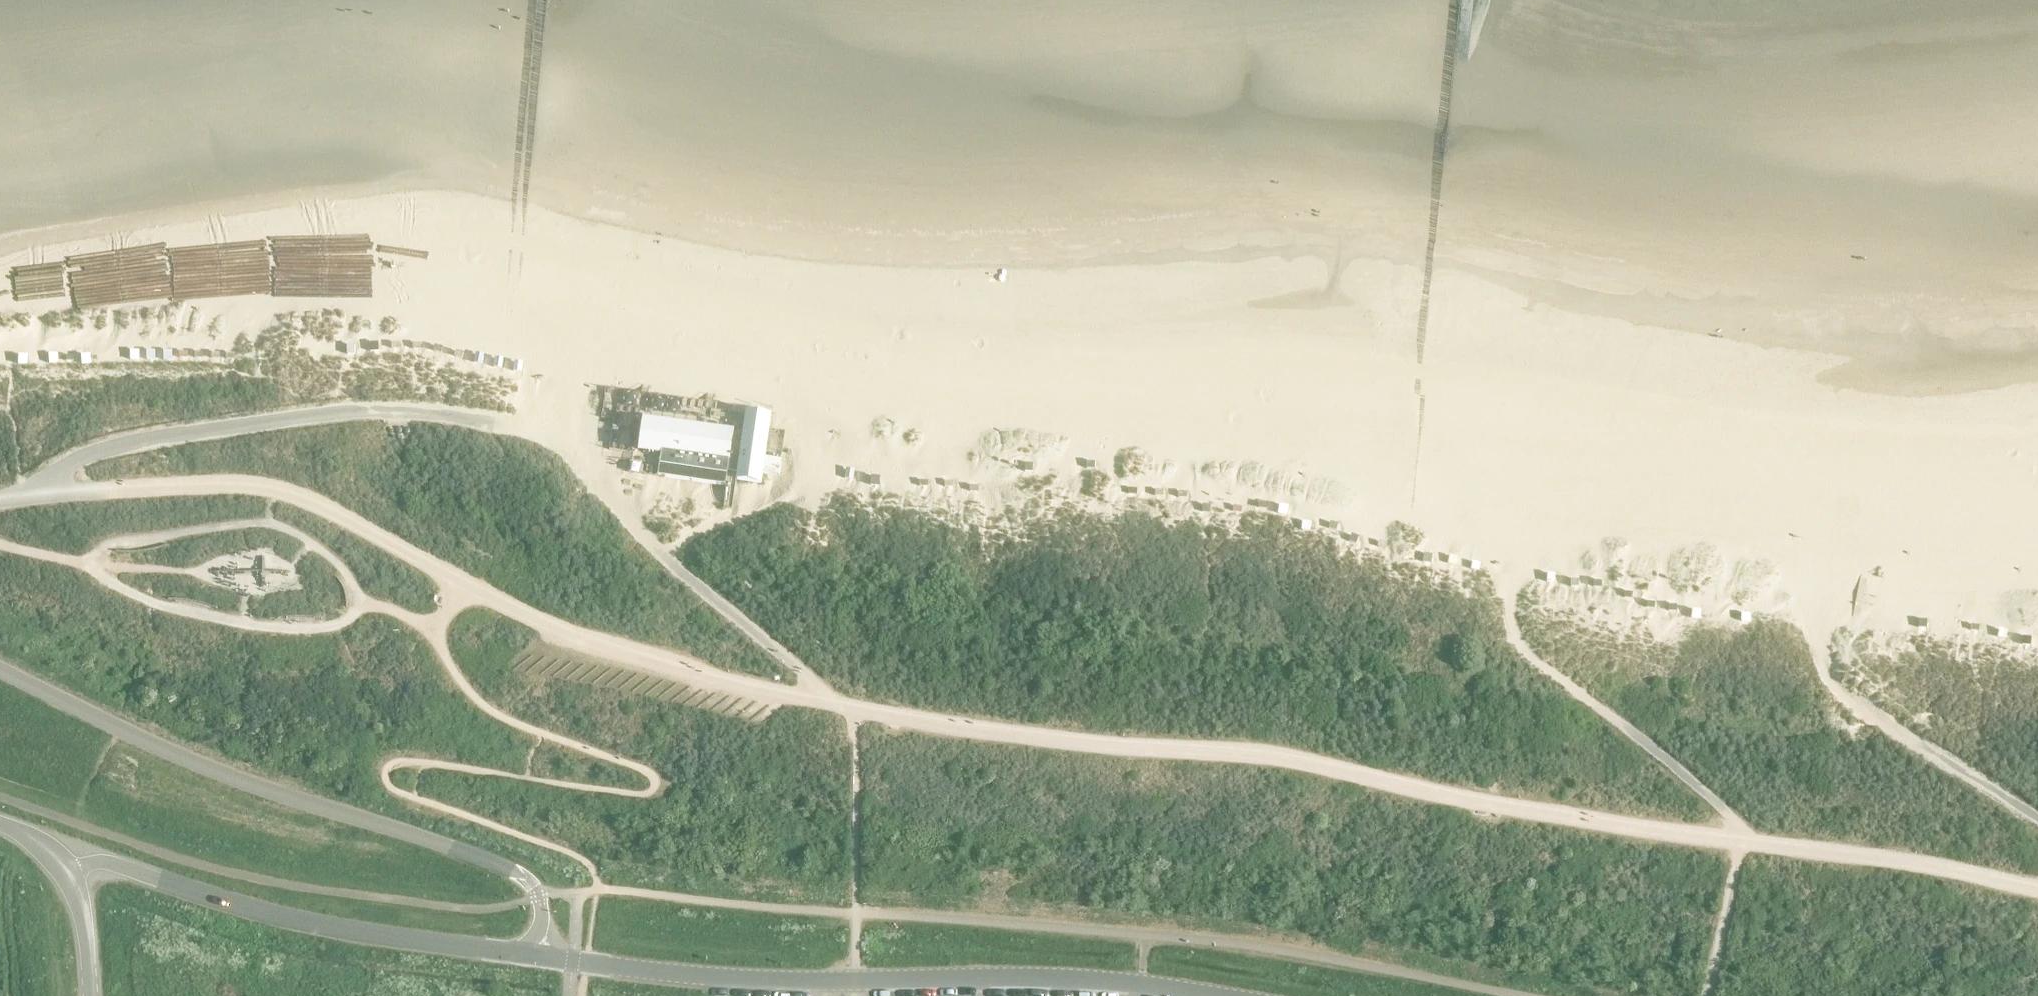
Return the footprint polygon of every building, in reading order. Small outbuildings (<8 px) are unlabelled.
[(737,481),(761,484),(762,474),(779,476),(780,468),(764,465),(770,417),(746,414),(743,438),(732,436),(733,431),(651,420),(647,451),(662,453),(660,466),(695,471),(709,473),(716,474),(727,475),(727,471),(732,472),(738,472),(737,481)]
